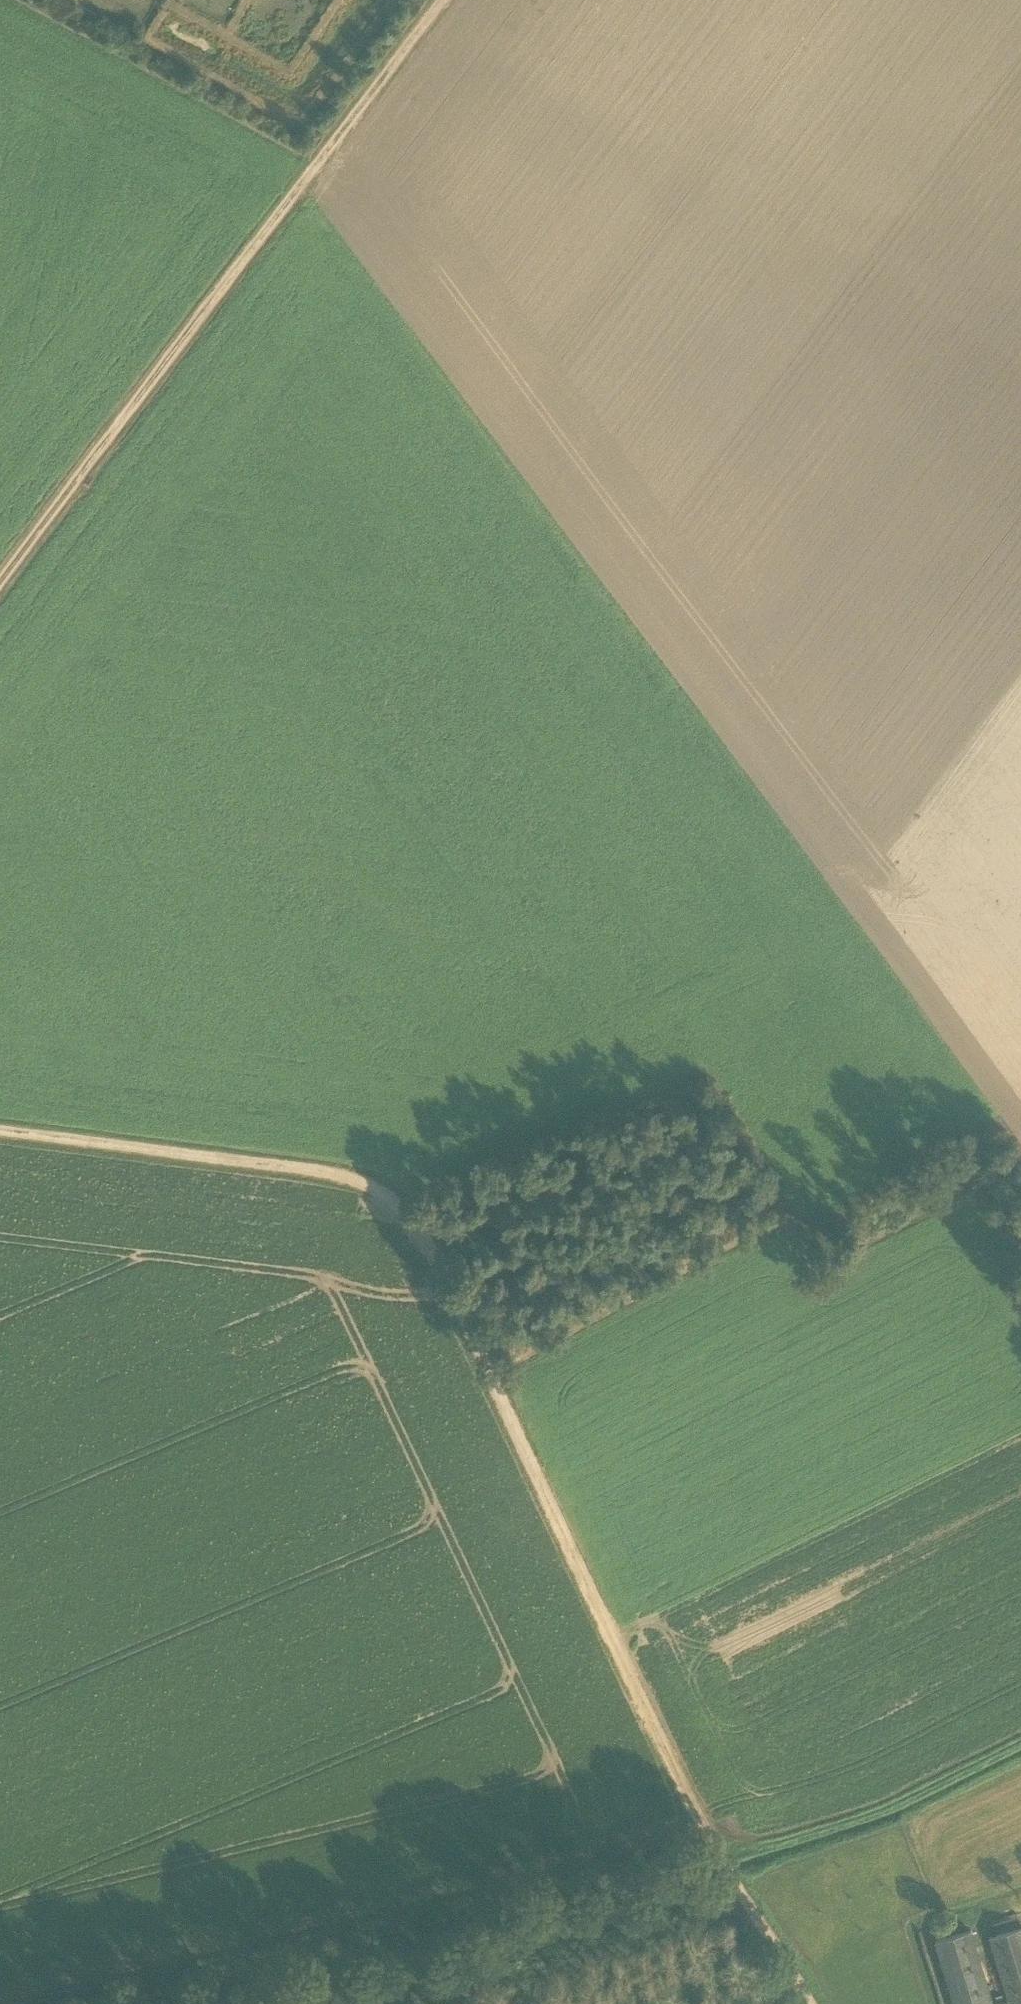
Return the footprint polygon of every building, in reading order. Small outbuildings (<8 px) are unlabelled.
[(990,1937),(1009,2001),(1001,2003),(1020,2003),(1020,1927),(990,1937)] [(972,1930),(935,1941),(954,2003),(995,2003),(972,1930)]
